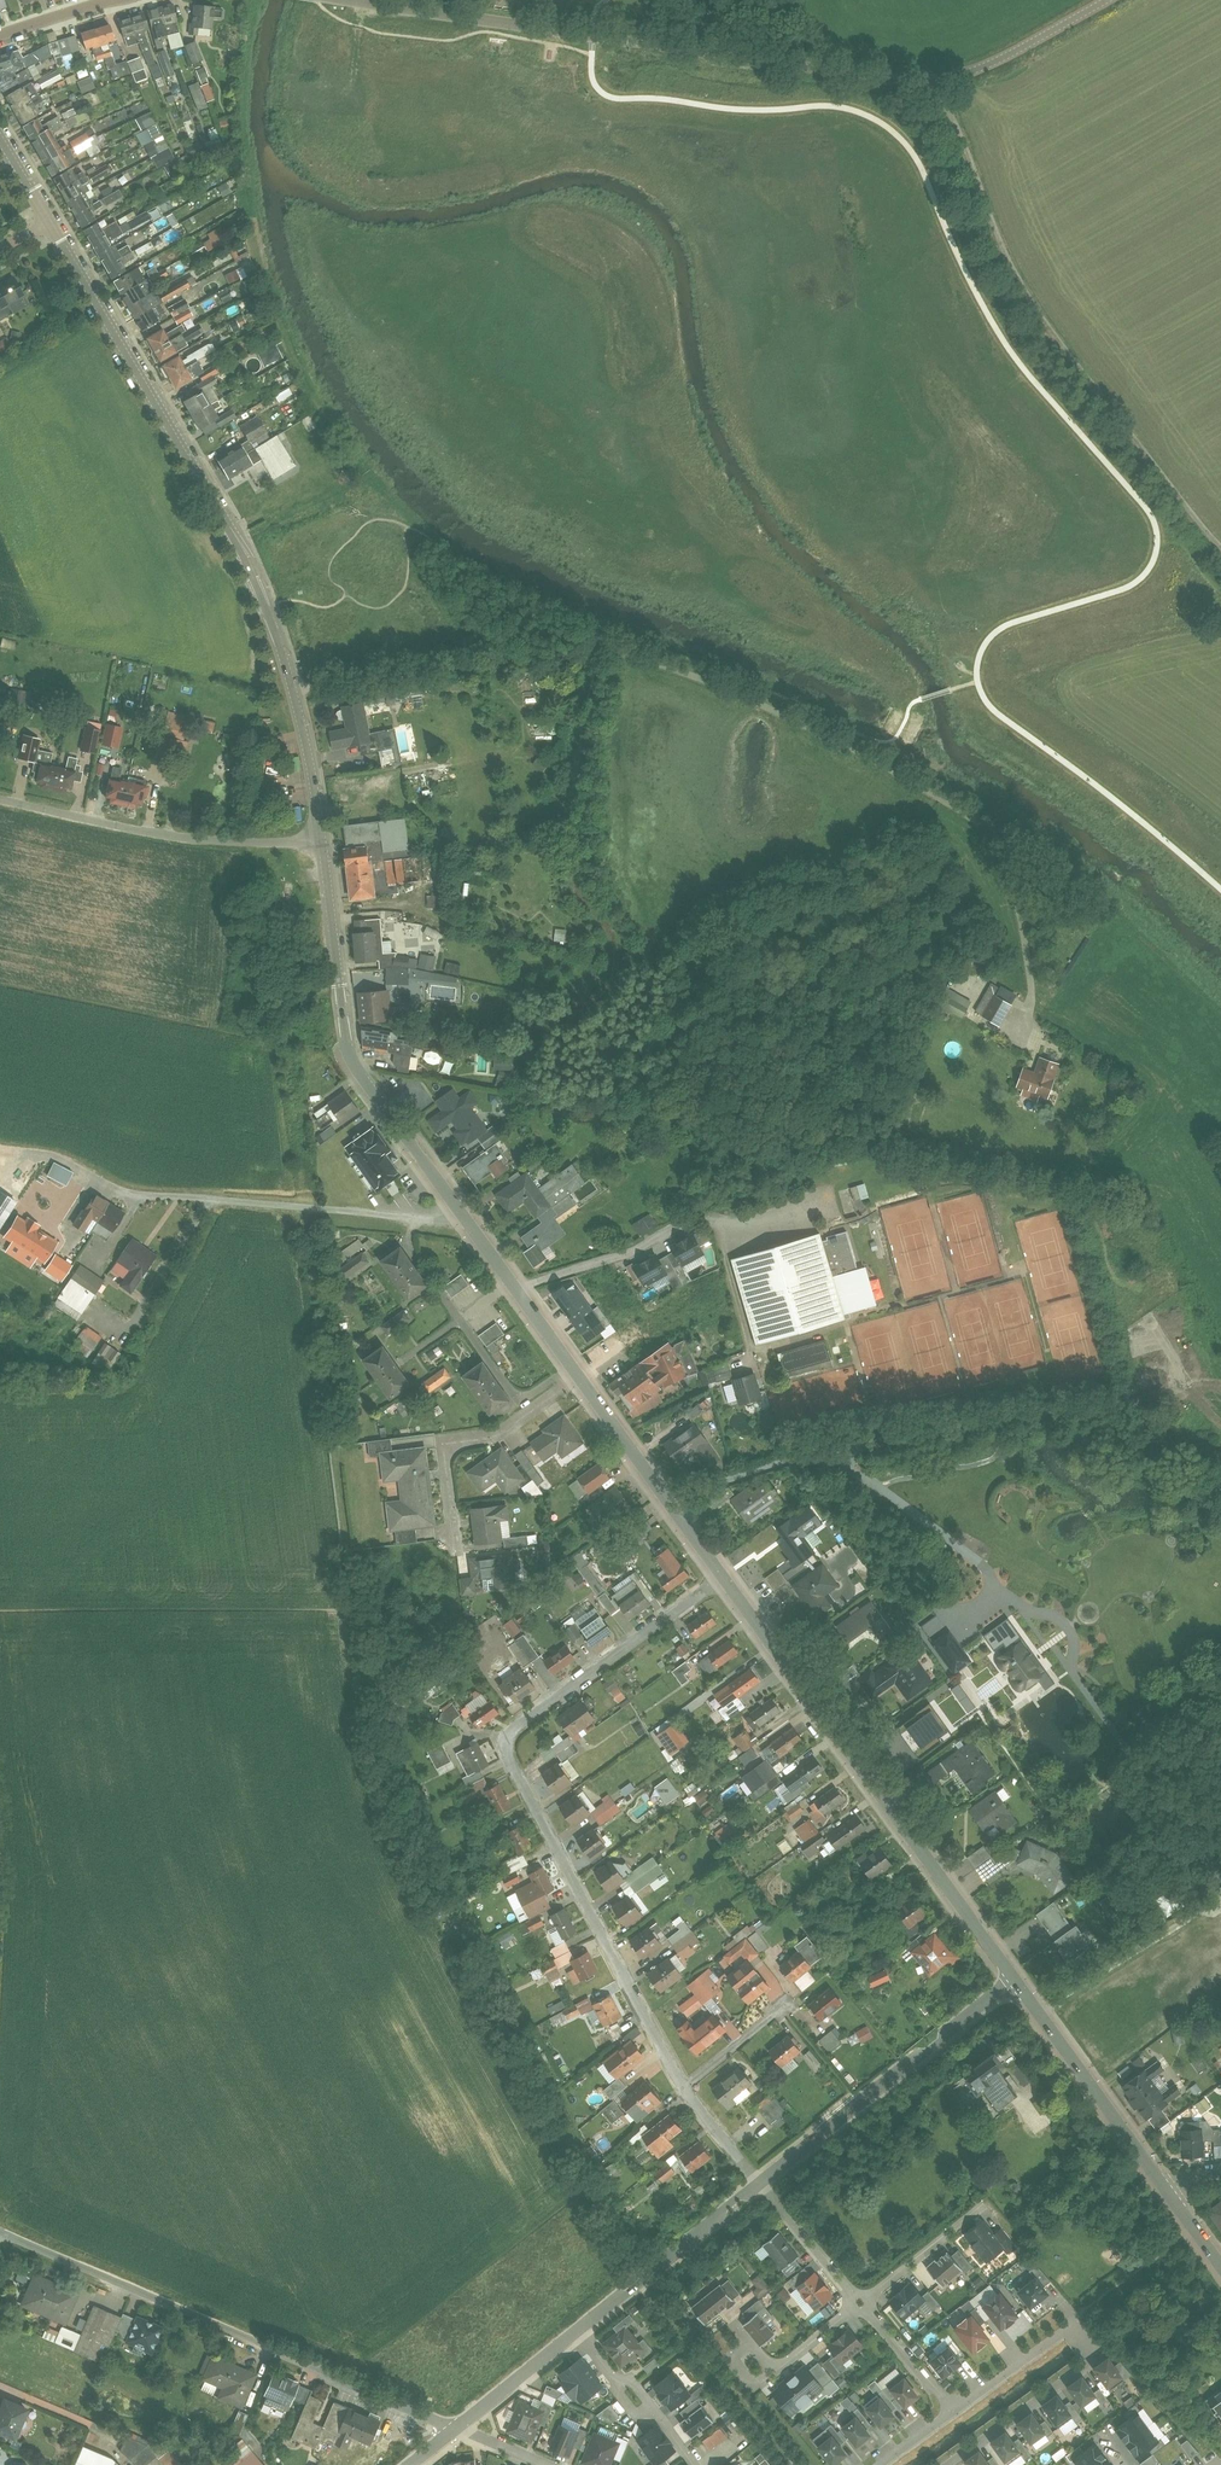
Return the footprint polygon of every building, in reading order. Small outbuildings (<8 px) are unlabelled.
[(177,22),(172,3),(159,7),(167,38),(167,37),(167,35),(179,32),(176,22),(177,22)] [(190,24),(189,34),(196,35),(196,27),(210,28),(211,18),(220,19),(222,18),(223,11),(221,9),(214,8),(215,7),(194,6),(192,24),(190,24)] [(167,38),(159,7),(146,10),(157,49),(163,47),(162,43),(163,38),(167,38)] [(142,12),(130,15),(135,33),(138,42),(142,53),(143,53),(148,68),(150,67),(155,80),(163,77),(158,64),(155,64),(151,50),(150,50),(143,31),(147,29),(142,12)] [(135,33),(130,15),(118,19),(123,38),(127,46),(138,42),(135,33)] [(114,39),(109,24),(95,29),(104,58),(111,55),(108,44),(108,43),(107,42),(114,39)] [(104,58),(95,29),(81,34),(86,49),(92,47),(93,48),(97,47),(99,51),(95,52),(97,60),(104,58)] [(54,31),(46,33),(49,42),(56,40),(54,31)] [(66,38),(71,53),(80,50),(75,35),(66,38)] [(68,54),(71,53),(66,38),(57,41),(62,56),(68,54)] [(65,66),(62,56),(57,41),(48,44),(51,55),(53,54),(58,69),(65,66)] [(184,45),(192,65),(203,60),(196,41),(184,45)] [(15,73),(14,71),(24,65),(26,69),(27,68),(34,64),(39,61),(51,55),(48,44),(34,51),(28,55),(22,58),(18,50),(0,56),(0,71),(3,70),(7,76),(12,74),(13,76),(15,74),(15,73)] [(165,50),(157,53),(163,68),(171,65),(165,50)] [(147,78),(144,69),(140,57),(127,62),(132,74),(136,83),(147,78)] [(130,74),(126,61),(116,64),(117,67),(110,69),(114,79),(130,74)] [(2,92),(18,83),(18,84),(28,78),(32,76),(27,68),(26,69),(15,74),(13,76),(12,74),(7,76),(3,70),(0,71),(0,88),(2,92)] [(195,71),(199,80),(206,77),(202,68),(195,71)] [(76,72),(79,79),(88,75),(86,69),(76,72)] [(57,71),(38,81),(42,89),(62,79),(57,71)] [(81,80),(86,92),(95,88),(90,76),(81,80)] [(13,110),(39,96),(31,82),(5,97),(13,110)] [(208,107),(198,82),(188,86),(198,111),(208,107)] [(42,101),(39,96),(13,110),(21,124),(46,109),(42,101)] [(168,99),(172,114),(179,112),(175,97),(168,99)] [(64,120),(76,115),(73,108),(61,114),(64,120)] [(76,115),(64,120),(64,121),(65,120),(68,127),(87,119),(84,111),(76,115)] [(135,119),(141,131),(156,123),(150,111),(135,119)] [(37,119),(23,127),(30,139),(61,122),(57,116),(41,126),(37,119)] [(61,122),(30,139),(37,151),(55,141),(52,135),(64,127),(61,122)] [(210,140),(208,142),(201,123),(196,125),(202,141),(201,142),(207,158),(208,158),(207,154),(223,148),(216,129),(207,132),(210,140)] [(157,124),(146,130),(152,141),(163,135),(157,124)] [(88,138),(85,133),(69,142),(72,147),(88,138)] [(88,138),(72,147),(75,152),(82,148),(84,150),(98,141),(94,134),(88,138)] [(160,151),(168,147),(164,138),(163,139),(156,143),(160,151)] [(55,141),(37,151),(44,163),(69,149),(66,144),(60,148),(55,141)] [(207,158),(201,142),(192,145),(198,161),(207,158)] [(198,161),(192,145),(185,148),(190,164),(198,161)] [(162,165),(175,158),(169,147),(168,147),(160,151),(156,154),(162,165)] [(72,154),(69,149),(44,163),(51,176),(70,165),(76,162),(72,154)] [(186,155),(178,159),(182,169),(191,165),(186,155)] [(181,172),(174,160),(163,166),(170,178),(181,172)] [(106,164),(100,168),(97,163),(85,169),(88,175),(106,165),(106,164)] [(106,165),(88,175),(92,182),(110,172),(106,165)] [(75,175),(72,168),(53,179),(60,191),(85,177),(82,171),(75,175)] [(85,177),(60,191),(67,203),(91,189),(92,189),(87,181),(85,177)] [(217,185),(222,197),(232,193),(227,182),(217,185)] [(91,189),(67,203),(74,215),(99,201),(95,195),(94,195),(91,189)] [(119,190),(102,199),(106,206),(123,197),(119,190)] [(99,201),(74,215),(82,227),(95,219),(91,212),(102,206),(99,201)] [(206,206),(208,214),(225,210),(222,202),(206,206)] [(146,211),(136,216),(132,218),(127,221),(130,227),(149,217),(146,211)] [(119,226),(116,220),(101,229),(97,222),(83,230),(90,242),(115,228),(119,226)] [(207,234),(210,239),(203,243),(208,252),(239,236),(231,221),(207,234)] [(119,226),(115,228),(90,242),(97,255),(111,247),(111,246),(108,241),(113,238),(113,239),(123,233),(119,226)] [(156,247),(165,244),(162,235),(153,239),(156,247)] [(145,242),(145,243),(134,250),(138,257),(154,247),(150,239),(145,242)] [(117,250),(111,247),(97,255),(104,267),(132,251),(127,244),(117,250)] [(134,256),(132,251),(104,267),(111,279),(125,271),(121,264),(134,256)] [(150,277),(157,272),(158,272),(154,266),(146,271),(149,277),(150,277)] [(145,279),(138,267),(113,282),(120,294),(145,279)] [(150,277),(149,278),(153,285),(168,275),(164,269),(158,273),(157,272),(150,277)] [(237,272),(226,278),(229,284),(240,278),(237,272)] [(13,313),(8,305),(24,296),(14,278),(5,283),(0,286),(0,321),(13,313)] [(145,279),(120,294),(127,306),(147,295),(143,289),(149,286),(145,279)] [(185,279),(158,295),(162,302),(190,286),(185,279)] [(225,288),(217,292),(223,303),(231,299),(225,288)] [(147,295),(127,306),(135,319),(160,304),(153,291),(147,295)] [(250,313),(263,308),(257,293),(248,297),(250,304),(247,305),(250,313)] [(189,306),(185,299),(168,308),(172,316),(189,306)] [(167,317),(160,304),(135,319),(142,330),(158,321),(158,322),(167,317)] [(192,305),(189,307),(189,306),(172,316),(173,317),(178,325),(192,316),(192,315),(196,312),(192,305)] [(213,324),(210,327),(205,319),(186,331),(185,331),(153,350),(156,354),(152,356),(156,362),(159,360),(159,361),(175,352),(172,347),(185,340),(186,342),(204,332),(203,331),(208,328),(211,333),(216,330),(213,324)] [(162,329),(146,338),(147,340),(146,341),(149,347),(151,346),(153,350),(185,331),(181,324),(165,333),(162,329)] [(280,342),(278,338),(261,347),(270,364),(282,357),(275,345),(280,342)] [(162,366),(163,366),(159,368),(163,374),(166,372),(169,377),(197,361),(215,350),(212,344),(207,344),(186,357),(187,358),(181,361),(178,356),(162,366)] [(203,371),(197,361),(169,377),(175,388),(198,375),(202,382),(224,369),(219,361),(203,371)] [(233,365),(215,374),(220,383),(237,374),(233,365)] [(292,379),(289,372),(284,375),(287,382),(292,379)] [(198,393),(188,398),(183,401),(188,410),(190,414),(191,415),(218,400),(219,399),(212,385),(216,383),(212,376),(195,387),(198,393)] [(279,401),(293,394),(289,388),(276,396),(279,401)] [(221,405),(218,400),(191,415),(199,429),(214,420),(218,426),(236,416),(232,409),(218,417),(213,410),(221,405)] [(247,440),(240,445),(239,444),(216,458),(222,468),(252,449),(254,448),(251,443),(267,434),(256,416),(239,426),(247,440)] [(254,448),(252,449),(222,468),(229,479),(261,459),(273,480),(295,466),(276,435),(254,448)] [(343,720),(346,719),(347,728),(331,732),(334,748),(351,745),(351,746),(361,744),(363,753),(379,750),(383,770),(397,768),(389,729),(369,733),(363,703),(343,707),(344,709),(340,709),(338,711),(336,714),(337,717),(339,719),(343,720)] [(115,720),(118,710),(110,708),(107,718),(115,720)] [(5,709),(2,724),(17,727),(20,713),(5,709)] [(199,718),(197,728),(212,732),(215,722),(199,718)] [(167,721),(164,736),(185,741),(188,726),(167,721)] [(121,728),(107,724),(102,743),(117,746),(121,728)] [(81,750),(95,753),(100,730),(85,727),(81,750)] [(35,761),(33,771),(39,772),(36,782),(42,783),(41,787),(53,789),(58,767),(50,765),(53,753),(37,750),(39,739),(24,735),(18,757),(35,761)] [(179,740),(171,739),(160,736),(156,757),(167,760),(174,761),(179,740)] [(68,757),(66,768),(58,767),(53,789),(65,792),(66,788),(71,789),(74,780),(81,781),(83,772),(75,770),(77,759),(68,757)] [(538,757),(533,763),(543,770),(548,764),(538,757)] [(122,804),(127,782),(119,780),(122,768),(113,766),(110,778),(109,778),(105,797),(110,798),(110,800),(111,802),(122,804)] [(143,785),(144,780),(136,778),(128,776),(127,782),(122,804),(133,807),(135,805),(135,803),(140,805),(142,796),(147,797),(149,786),(145,785),(143,785)] [(344,850),(408,842),(405,818),(344,825),(347,849),(344,850)] [(408,842),(344,850),(346,865),(347,865),(348,874),(434,863),(432,855),(414,857),(413,848),(409,848),(408,842)] [(434,863),(348,874),(351,898),(399,893),(397,884),(435,879),(434,863)] [(447,895),(433,895),(434,910),(448,909),(447,895)] [(380,968),(383,968),(389,964),(409,967),(414,968),(415,958),(396,955),(396,951),(392,952),(391,940),(383,940),(381,918),(355,920),(356,933),(354,933),(356,962),(379,960),(380,968)] [(419,935),(420,925),(411,924),(410,934),(419,935)] [(556,928),(554,940),(566,941),(567,929),(556,928)] [(420,955),(417,969),(433,973),(436,958),(420,955)] [(389,964),(383,968),(387,968),(387,984),(409,985),(410,984),(409,967),(389,964)] [(460,967),(454,965),(451,975),(458,977),(460,967)] [(996,996),(1001,988),(990,982),(975,1011),(983,1015),(1000,1025),(1011,1004),(996,996)] [(362,1022),(411,1017),(410,1009),(402,1009),(402,1006),(389,1007),(387,990),(359,992),(362,1022)] [(968,1007),(944,993),(938,1004),(962,1018),(968,1007)] [(397,1039),(398,1032),(362,1026),(363,1036),(409,1044),(407,1040),(397,1039)] [(409,1044),(363,1036),(364,1047),(395,1052),(394,1056),(393,1062),(396,1066),(398,1067),(398,1072),(409,1074),(411,1060),(413,1045),(409,1044)] [(473,1043),(458,1039),(455,1054),(470,1057),(473,1043)] [(499,1069),(499,1077),(513,1076),(511,1052),(494,1053),(495,1070),(499,1069)] [(1038,1100),(1040,1094),(1048,1097),(1054,1079),(1053,1079),(1059,1064),(1040,1058),(1035,1073),(1024,1069),(1017,1086),(1023,1088),(1021,1095),(1038,1100)] [(454,1119),(471,1107),(472,1107),(465,1096),(461,1099),(454,1089),(438,1101),(445,1111),(436,1117),(435,1117),(443,1128),(443,1127),(454,1119)] [(346,1090),(329,1103),(333,1108),(325,1114),(332,1123),(340,1118),(344,1124),(361,1111),(346,1090)] [(471,1107),(454,1119),(461,1129),(457,1132),(464,1142),(468,1140),(471,1143),(478,1138),(487,1131),(487,1130),(471,1107)] [(332,1123),(325,1114),(317,1120),(324,1129),(332,1123)] [(494,1126),(487,1130),(487,1131),(478,1138),(483,1144),(498,1133),(499,1132),(494,1126)] [(333,1127),(316,1133),(319,1141),(336,1135),(333,1127)] [(365,1170),(391,1151),(389,1150),(376,1129),(350,1147),(350,1148),(365,1170)] [(498,1133),(483,1144),(487,1151),(493,1147),(494,1148),(503,1141),(498,1133)] [(557,1145),(545,1153),(550,1159),(561,1151),(557,1145)] [(487,1151),(464,1168),(476,1185),(494,1173),(498,1178),(509,1169),(501,1158),(503,1156),(502,1154),(500,1156),(494,1148),(493,1147),(487,1151)] [(391,1151),(365,1170),(379,1189),(379,1190),(401,1174),(392,1163),(396,1160),(391,1151)] [(545,1153),(527,1166),(532,1172),(550,1159),(545,1153)] [(72,1173),(53,1163),(46,1176),(65,1186),(72,1173)] [(573,1164),(558,1176),(561,1181),(542,1194),(552,1207),(572,1193),(586,1183),(573,1164)] [(542,1194),(528,1174),(499,1195),(510,1211),(527,1198),(540,1216),(552,1207),(542,1194)] [(858,1185),(852,1187),(855,1201),(862,1199),(858,1185)] [(16,1201),(0,1191),(0,1227),(16,1201)] [(96,1193),(85,1211),(83,1210),(74,1225),(83,1231),(84,1231),(91,1217),(98,1222),(110,1203),(96,1193)] [(98,1222),(92,1232),(107,1242),(125,1213),(110,1203),(98,1222)] [(552,1207),(540,1216),(544,1222),(554,1216),(554,1217),(558,1214),(552,1207)] [(633,1226),(641,1238),(658,1227),(650,1215),(633,1226)] [(544,1222),(524,1237),(531,1248),(525,1252),(535,1267),(549,1258),(543,1250),(566,1233),(554,1217),(554,1216),(544,1222)] [(44,1229),(24,1217),(12,1236),(33,1249),(41,1238),(49,1243),(56,1232),(46,1226),(44,1229)] [(98,1222),(91,1217),(84,1231),(90,1235),(92,1232),(98,1222)] [(706,1228),(694,1235),(701,1247),(713,1240),(706,1228)] [(848,1231),(828,1237),(828,1239),(823,1241),(846,1319),(852,1318),(849,1306),(868,1301),(848,1231)] [(821,1233),(733,1258),(758,1345),(846,1319),(823,1241),(821,1233)] [(59,1235),(52,1245),(57,1248),(64,1238),(59,1235)] [(694,1235),(673,1247),(676,1251),(683,1265),(704,1253),(701,1247),(694,1235)] [(361,1238),(331,1260),(336,1266),(365,1245),(361,1238)] [(156,1256),(133,1240),(120,1260),(143,1275),(156,1256)] [(429,1285),(402,1247),(383,1261),(410,1299),(429,1285)] [(676,1251),(668,1255),(676,1269),(683,1265),(676,1251)] [(365,1253),(342,1271),(347,1278),(370,1260),(365,1253)] [(657,1255),(636,1267),(646,1285),(667,1273),(660,1260),(657,1255)] [(676,1269),(668,1255),(660,1260),(667,1273),(670,1279),(679,1275),(676,1269)] [(70,1266),(57,1258),(50,1269),(63,1277),(70,1266)] [(319,1266),(311,1265),(310,1279),(318,1280),(319,1266)] [(102,1281),(81,1267),(73,1279),(95,1293),(102,1281)] [(462,1274),(445,1287),(453,1297),(470,1284),(462,1274)] [(685,1286),(679,1275),(670,1279),(676,1291),(685,1286)] [(563,1287),(548,1297),(578,1341),(587,1335),(590,1339),(605,1329),(576,1286),(566,1293),(563,1287)] [(404,1310),(384,1326),(389,1334),(411,1319),(404,1310)] [(497,1323),(481,1336),(489,1346),(505,1332),(497,1323)] [(96,1338),(83,1332),(77,1343),(91,1349),(96,1338)] [(103,1369),(110,1359),(114,1361),(120,1352),(105,1341),(91,1361),(103,1369)] [(673,1350),(654,1359),(654,1361),(655,1361),(655,1362),(648,1367),(644,1361),(642,1362),(636,1366),(613,1383),(612,1383),(613,1384),(612,1385),(618,1394),(620,1393),(631,1409),(631,1410),(634,1416),(634,1417),(660,1404),(656,1398),(653,1395),(666,1386),(668,1386),(668,1385),(686,1377),(688,1377),(692,1387),(700,1383),(697,1372),(698,1372),(698,1371),(684,1341),(685,1341),(684,1341),(676,1345),(677,1346),(673,1348),(672,1348),(673,1350)] [(826,1341),(779,1355),(781,1363),(791,1361),(793,1371),(820,1362),(818,1354),(828,1351),(826,1341)] [(669,1344),(644,1361),(648,1367),(655,1362),(655,1361),(654,1361),(654,1359),(673,1350),(672,1348),(669,1344)] [(384,1348),(365,1362),(392,1399),(411,1385),(384,1348)] [(484,1361),(465,1376),(492,1414),(511,1399),(484,1361)] [(730,1364),(714,1368),(718,1382),(734,1378),(730,1364)] [(445,1368),(424,1384),(430,1392),(452,1377),(445,1368)] [(698,1372),(697,1372),(700,1383),(701,1387),(709,1384),(705,1370),(698,1372)] [(755,1374),(735,1380),(742,1403),(761,1397),(755,1374)] [(700,1403),(687,1413),(691,1419),(705,1409),(700,1403)] [(546,1433),(532,1444),(544,1460),(568,1443),(573,1449),(583,1442),(564,1417),(545,1431),(546,1433)] [(695,1423),(666,1445),(679,1462),(696,1450),(705,1461),(714,1454),(718,1459),(719,1458),(704,1439),(706,1438),(695,1423)] [(394,1438),(370,1441),(372,1457),(385,1455),(385,1454),(395,1453),(394,1438)] [(395,1453),(385,1454),(385,1455),(388,1478),(403,1477),(407,1508),(392,1510),(394,1528),(397,1527),(417,1525),(435,1523),(426,1448),(395,1453)] [(502,1450),(471,1473),(480,1485),(495,1474),(506,1491),(519,1481),(523,1479),(516,1469),(511,1462),(510,1463),(506,1459),(508,1457),(502,1450)] [(534,1465),(523,1450),(517,1454),(523,1463),(528,1471),(534,1465)] [(528,1471),(523,1463),(516,1469),(523,1479),(519,1481),(523,1487),(534,1479),(528,1471)] [(600,1464),(580,1478),(590,1492),(600,1485),(611,1478),(600,1464)] [(751,1487),(733,1500),(747,1520),(756,1513),(754,1510),(763,1504),(768,1510),(773,1506),(777,1511),(785,1504),(777,1493),(778,1492),(775,1488),(775,1489),(770,1482),(756,1492),(751,1487)] [(600,1485),(590,1492),(586,1495),(591,1503),(606,1492),(600,1485)] [(618,1487),(589,1507),(601,1524),(603,1523),(605,1526),(612,1521),(632,1506),(618,1487)] [(730,1487),(720,1491),(710,1498),(716,1507),(735,1494),(730,1487)] [(507,1505),(475,1510),(475,1511),(475,1510),(477,1523),(476,1524),(479,1543),(502,1540),(499,1519),(507,1518),(508,1518),(509,1518),(507,1505)] [(810,1507),(792,1520),(790,1518),(777,1528),(786,1540),(780,1543),(790,1557),(787,1559),(788,1561),(789,1560),(794,1567),(804,1560),(802,1558),(813,1550),(804,1537),(818,1526),(813,1518),(817,1516),(810,1507)] [(644,1508),(638,1513),(644,1521),(650,1516),(644,1508)] [(601,1524),(595,1529),(601,1538),(616,1527),(612,1521),(605,1526),(603,1523),(601,1524)] [(640,1535),(652,1527),(647,1521),(636,1529),(640,1535)] [(417,1525),(397,1527),(399,1544),(419,1542),(417,1525)] [(635,1527),(623,1536),(633,1549),(644,1541),(640,1535),(636,1529),(635,1527)] [(529,1534),(505,1537),(506,1546),(530,1543),(529,1534)] [(551,1542),(540,1543),(541,1556),(552,1555),(551,1542)] [(670,1572),(661,1578),(669,1590),(690,1575),(681,1563),(681,1564),(670,1549),(659,1557),(670,1572)] [(513,1553),(472,1559),(474,1578),(475,1578),(484,1577),(486,1589),(488,1591),(517,1587),(515,1570),(519,1569),(521,1567),(520,1559),(518,1557),(513,1558),(513,1553)] [(607,1591),(588,1565),(581,1570),(599,1596),(607,1591)] [(824,1565),(797,1584),(807,1599),(806,1600),(817,1614),(827,1608),(819,1597),(837,1584),(824,1565)] [(779,1568),(766,1577),(776,1591),(788,1582),(789,1581),(779,1568)] [(613,1586),(618,1594),(636,1582),(631,1573),(613,1586)] [(474,1578),(461,1579),(463,1594),(477,1592),(475,1578),(474,1578)] [(637,1582),(615,1598),(631,1619),(652,1603),(637,1582)] [(788,1582),(776,1591),(784,1601),(795,1592),(788,1582)] [(619,1609),(607,1591),(599,1596),(612,1614),(619,1609)] [(872,1601),(861,1609),(862,1610),(854,1615),(853,1614),(838,1625),(850,1643),(850,1642),(873,1625),(885,1641),(889,1638),(890,1640),(893,1638),(892,1636),(896,1633),(872,1601)] [(605,1619),(596,1607),(577,1621),(585,1633),(584,1633),(593,1646),(614,1631),(605,1619)] [(525,1610),(516,1616),(520,1622),(529,1616),(525,1610)] [(711,1611),(691,1626),(699,1638),(720,1623),(711,1611)] [(521,1630),(513,1618),(505,1624),(513,1635),(521,1630)] [(581,1636),(573,1624),(566,1629),(574,1641),(581,1636)] [(926,1645),(916,1631),(905,1639),(906,1641),(909,1640),(917,1651),(915,1652),(917,1653),(918,1654),(920,1654),(922,1654),(924,1653),(925,1652),(926,1650),(927,1647),(927,1646),(926,1645)] [(967,1656),(950,1631),(934,1643),(955,1672),(960,1669),(971,1661),(967,1656)] [(541,1656),(525,1635),(517,1641),(522,1649),(532,1662),(541,1656)] [(732,1640),(706,1658),(715,1671),(741,1652),(732,1640)] [(517,1641),(510,1646),(515,1654),(522,1649),(517,1641)] [(689,1651),(683,1643),(677,1647),(678,1648),(683,1655),(689,1651)] [(1037,1667),(1021,1644),(1001,1658),(1000,1662),(1004,1668),(1008,1668),(1009,1668),(1016,1677),(1015,1678),(1015,1682),(1019,1688),(1023,1688),(1040,1676),(1043,1674),(1037,1667)] [(567,1646),(547,1661),(555,1673),(576,1658),(567,1646)] [(683,1655),(678,1648),(674,1651),(679,1658),(683,1655)] [(532,1662),(522,1649),(515,1654),(525,1667),(532,1662)] [(921,1672),(907,1653),(874,1675),(872,1672),(862,1679),(874,1696),(897,1680),(909,1697),(931,1682),(923,1671),(921,1672)] [(687,1661),(673,1671),(682,1684),(689,1679),(685,1673),(692,1668),(687,1661)] [(844,1662),(833,1670),(843,1684),(860,1671),(854,1664),(848,1668),(844,1662)] [(1056,1682),(1049,1672),(1047,1673),(1041,1664),(1037,1667),(1043,1674),(1040,1676),(1041,1678),(1039,1679),(1046,1689),(1056,1682)] [(522,1668),(505,1681),(506,1683),(502,1687),(507,1695),(510,1693),(516,1701),(536,1687),(522,1668)] [(752,1669),(717,1695),(725,1707),(760,1681),(752,1669)] [(860,1671),(843,1684),(851,1694),(862,1686),(856,1678),(861,1674),(860,1671)] [(613,1677),(604,1683),(611,1693),(612,1692),(619,1687),(613,1677)] [(619,1687),(612,1692),(619,1701),(626,1696),(619,1687)] [(938,1693),(909,1715),(921,1731),(941,1717),(951,1731),(960,1724),(938,1693)] [(742,1699),(728,1710),(727,1709),(722,1712),(728,1720),(747,1707),(742,1699)] [(775,1699),(754,1713),(762,1726),(783,1711),(775,1699)] [(492,1700),(471,1715),(480,1727),(501,1712),(492,1700)] [(583,1702),(569,1712),(569,1711),(560,1717),(573,1736),(597,1719),(583,1700),(582,1701),(583,1702)] [(442,1713),(440,1720),(453,1725),(454,1719),(461,1714),(454,1704),(442,1713)] [(670,1717),(652,1729),(656,1734),(674,1722),(670,1717)] [(640,1722),(634,1726),(641,1735),(647,1731),(640,1722)] [(676,1722),(667,1728),(680,1746),(689,1740),(676,1722)] [(667,1728),(658,1735),(671,1753),(680,1746),(667,1728)] [(794,1728),(773,1743),(782,1755),(803,1740),(794,1728)] [(745,1732),(733,1740),(742,1753),(754,1744),(745,1732)] [(568,1737),(553,1748),(558,1755),(573,1744),(568,1737)] [(972,1740),(926,1772),(931,1778),(941,1772),(944,1776),(958,1766),(968,1781),(968,1782),(969,1784),(975,1780),(974,1778),(979,1774),(986,1782),(986,1781),(996,1773),(996,1772),(994,1773),(988,1764),(989,1764),(972,1740)] [(478,1741),(458,1752),(470,1774),(478,1770),(478,1771),(482,1769),(490,1765),(478,1741)] [(445,1743),(431,1751),(440,1767),(454,1760),(445,1743)] [(768,1760),(752,1772),(754,1775),(762,1786),(778,1774),(773,1767),(781,1761),(778,1758),(782,1755),(773,1743),(764,1750),(771,1760),(769,1762),(768,1760)] [(573,1744),(558,1755),(564,1763),(579,1751),(573,1744)] [(817,1757),(786,1779),(795,1791),(826,1769),(817,1757)] [(560,1764),(545,1775),(558,1793),(573,1782),(560,1764)] [(923,1767),(909,1776),(918,1789),(919,1788),(918,1787),(931,1778),(926,1772),(923,1767)] [(470,1774),(465,1777),(469,1786),(486,1777),(482,1769),(478,1771),(478,1770),(470,1774)] [(762,1786),(754,1791),(760,1798),(783,1782),(778,1774),(762,1786)] [(754,1775),(747,1780),(754,1791),(762,1786),(754,1775)] [(668,1778),(655,1787),(667,1804),(680,1794),(668,1778)] [(631,1781),(621,1789),(626,1796),(636,1789),(631,1781)] [(685,1787),(691,1796),(699,1790),(693,1782),(685,1787)] [(500,1783),(487,1790),(499,1813),(512,1806),(500,1783)] [(473,1786),(456,1795),(460,1804),(477,1795),(473,1786)] [(425,1787),(417,1791),(424,1803),(432,1799),(425,1787)] [(839,1787),(817,1802),(818,1802),(813,1805),(818,1812),(822,1809),(825,1813),(846,1798),(839,1787)] [(705,1790),(696,1797),(701,1804),(710,1798),(705,1790)] [(1009,1809),(997,1792),(972,1810),(983,1826),(997,1816),(1005,1828),(1016,1822),(1008,1810),(1009,1809)] [(579,1796),(563,1808),(576,1826),(592,1813),(579,1796)] [(607,1801),(592,1813),(596,1819),(612,1807),(607,1801)] [(711,1804),(703,1811),(706,1816),(715,1809),(711,1804)] [(798,1804),(787,1812),(792,1818),(803,1810),(798,1804)] [(612,1807),(596,1819),(602,1827),(618,1815),(612,1807)] [(858,1816),(829,1836),(838,1849),(867,1828),(858,1816)] [(809,1838),(818,1832),(809,1819),(804,1823),(809,1830),(805,1832),(809,1838)] [(727,1823),(715,1832),(722,1841),(734,1832),(727,1823)] [(522,1825),(509,1832),(520,1853),(521,1854),(523,1853),(534,1847),(522,1825)] [(496,1828),(475,1839),(479,1848),(500,1837),(496,1828)] [(596,1831),(580,1842),(593,1860),(609,1848),(596,1831)] [(821,1833),(803,1846),(808,1853),(825,1840),(821,1833)] [(1056,1854),(1036,1845),(1036,1844),(1031,1841),(1030,1842),(1029,1841),(1024,1850),(1019,1860),(1019,1861),(1037,1870),(1044,1875),(1055,1890),(1072,1877),(1056,1854)] [(984,1847),(969,1858),(977,1868),(991,1858),(984,1847)] [(1017,1847),(997,1861),(1001,1868),(1014,1858),(1019,1860),(1024,1850),(1017,1847)] [(873,1852),(858,1862),(873,1881),(893,1866),(880,1850),(875,1854),(873,1852)] [(520,1853),(503,1862),(510,1874),(529,1864),(523,1853),(521,1854),(520,1853)] [(653,1856),(624,1877),(626,1879),(630,1885),(658,1864),(653,1856)] [(991,1858),(977,1868),(985,1879),(1001,1868),(997,1861),(993,1856),(991,1858)] [(614,1862),(598,1874),(610,1891),(626,1879),(624,1877),(614,1862)] [(658,1864),(630,1885),(636,1893),(665,1873),(658,1864)] [(544,1866),(531,1873),(535,1882),(517,1892),(524,1905),(546,1894),(556,1889),(544,1866)] [(858,1883),(848,1869),(841,1874),(852,1888),(858,1883)] [(518,1871),(504,1878),(508,1886),(522,1879),(518,1871)] [(1166,1892),(1156,1898),(1166,1916),(1185,1906),(1179,1895),(1171,1900),(1166,1892)] [(546,1894),(524,1905),(530,1917),(552,1906),(546,1894)] [(916,1894),(898,1908),(900,1911),(895,1915),(900,1921),(905,1918),(910,1925),(929,1912),(916,1894)] [(1108,1896),(1100,1900),(1111,1919),(1119,1914),(1108,1896)] [(631,1897),(615,1907),(628,1926),(643,1915),(631,1897)] [(1037,1914),(1047,1929),(1065,1916),(1054,1901),(1037,1914)] [(575,1930),(563,1907),(550,1913),(563,1937),(575,1930)] [(541,1914),(521,1925),(525,1934),(546,1923),(541,1914)] [(1065,1916),(1047,1929),(1067,1957),(1073,1953),(1075,1956),(1089,1946),(1081,1935),(1083,1933),(1077,1924),(1072,1927),(1065,1916)] [(757,1933),(749,1939),(753,1943),(761,1937),(760,1936),(770,1928),(766,1923),(756,1931),(757,1933)] [(651,1928),(632,1942),(643,1957),(662,1943),(651,1928)] [(681,1928),(668,1938),(674,1945),(687,1935),(681,1928)] [(504,1947),(517,1943),(514,1933),(501,1936),(504,1947)] [(687,1935),(674,1945),(679,1952),(692,1943),(687,1935)] [(952,1956),(935,1936),(915,1952),(931,1972),(952,1956)] [(761,1937),(753,1943),(761,1954),(769,1948),(761,1937)] [(759,1955),(747,1939),(726,1957),(731,1963),(743,1954),(750,1962),(759,1955)] [(566,1941),(553,1948),(558,1958),(571,1951),(566,1941)] [(800,1951),(785,1963),(782,1960),(780,1962),(782,1965),(781,1966),(792,1981),(812,1965),(811,1964),(822,1955),(811,1941),(810,1942),(812,1944),(810,1945),(811,1945),(802,1952),(800,1950),(799,1950),(800,1951)] [(914,1957),(906,1947),(900,1952),(908,1962),(914,1957)] [(571,1951),(558,1958),(561,1964),(575,1957),(571,1951)] [(598,1969),(588,1951),(573,1959),(582,1977),(598,1969)] [(722,1956),(717,1961),(725,1970),(731,1965),(722,1956)] [(671,1958),(661,1965),(661,1964),(655,1965),(655,1970),(649,1974),(661,1991),(683,1974),(671,1958)] [(555,1959),(543,1965),(546,1972),(558,1966),(555,1959)] [(750,1962),(730,1977),(750,2003),(769,1987),(750,1962)] [(558,1966),(546,1972),(550,1980),(562,1975),(558,1966)] [(886,1970),(868,1977),(873,1987),(890,1980),(886,1970)] [(808,1973),(797,1981),(804,1989),(814,1981),(808,1973)] [(718,1992),(704,1975),(699,1979),(712,1996),(718,1992)] [(712,1996),(699,1979),(691,1986),(705,2003),(712,1996)] [(830,1988),(811,2003),(823,2018),(842,2003),(830,1988)] [(611,1994),(595,2003),(606,2025),(623,2016),(611,1994)] [(590,1996),(576,2004),(582,2015),(596,2007),(590,1996)] [(702,2003),(696,1996),(682,2008),(687,2015),(702,2003)] [(551,2012),(565,2005),(562,1998),(548,2005),(551,2012)] [(932,2009),(925,2002),(920,2006),(926,2014),(932,2009)] [(575,2004),(563,2010),(567,2018),(579,2011),(575,2004)] [(695,2031),(686,2038),(697,2053),(726,2029),(715,2015),(695,2031)] [(695,2031),(688,2021),(678,2029),(686,2038),(695,2031)] [(637,2026),(627,2033),(631,2038),(641,2031),(637,2026)] [(867,2026),(856,2032),(863,2044),(873,2038),(867,2026)] [(1182,2029),(1173,2031),(1175,2044),(1185,2042),(1182,2029)] [(833,2030),(821,2040),(831,2052),(843,2043),(833,2030)] [(790,2036),(770,2051),(781,2066),(801,2050),(790,2036)] [(631,2042),(606,2061),(618,2075),(643,2056),(631,2042)] [(822,2066),(810,2050),(804,2054),(817,2071),(822,2066)] [(997,2056),(993,2055),(965,2076),(974,2088),(970,2091),(974,2097),(983,2090),(997,2109),(996,2110),(1001,2117),(1009,2111),(1008,2109),(1014,2105),(1011,2100),(1018,2095),(999,2069),(1002,2067),(1002,2063),(997,2056)] [(1206,2066),(1199,2057),(1190,2063),(1198,2073),(1206,2066)] [(1159,2061),(1146,2071),(1151,2079),(1165,2069),(1159,2061)] [(1128,2065),(1117,2072),(1122,2079),(1133,2072),(1128,2065)] [(753,2082),(740,2067),(714,2089),(729,2108),(737,2101),(734,2098),(753,2082)] [(1135,2102),(1157,2086),(1151,2079),(1146,2071),(1145,2070),(1124,2086),(1135,2102)] [(619,2078),(607,2089),(613,2096),(626,2085),(619,2078)] [(647,2082),(623,2101),(638,2119),(662,2100),(647,2082)] [(1196,2083),(1190,2087),(1195,2094),(1201,2089),(1196,2083)] [(1176,2084),(1162,2094),(1168,2102),(1181,2092),(1176,2084)] [(1157,2086),(1135,2102),(1147,2118),(1168,2103),(1168,2102),(1162,2094),(1157,2086)] [(769,2088),(753,2101),(760,2110),(772,2125),(788,2112),(787,2112),(776,2097),(769,2088)] [(1205,2097),(1196,2103),(1202,2112),(1211,2106),(1205,2097)] [(616,2100),(604,2110),(614,2122),(625,2112),(616,2100)] [(1163,2109),(1149,2119),(1158,2131),(1171,2121),(1163,2109)] [(671,2114),(644,2135),(659,2153),(673,2142),(670,2138),(682,2128),(671,2114)] [(1214,2129),(1208,2121),(1200,2121),(1201,2129),(1202,2129),(1203,2141),(1215,2140),(1214,2129)] [(1201,2129),(1182,2131),(1184,2156),(1204,2155),(1203,2141),(1202,2129),(1201,2129)] [(699,2140),(682,2155),(694,2169),(711,2154),(699,2140)] [(676,2170),(681,2166),(686,2174),(691,2170),(678,2153),(668,2160),(676,2170)] [(615,2162),(602,2172),(606,2177),(619,2167),(615,2162)] [(669,2162),(658,2172),(664,2180),(676,2170),(669,2162)] [(1210,2211),(1220,2227),(1220,2203),(1210,2211)] [(995,2234),(984,2221),(967,2235),(973,2243),(973,2245),(978,2251),(981,2252),(988,2261),(1004,2247),(1005,2247),(995,2234)] [(1016,2246),(1002,2229),(995,2234),(1005,2247),(1004,2247),(1008,2253),(1016,2246)] [(800,2256),(780,2231),(764,2245),(784,2269),(797,2259),(800,2256)] [(948,2251),(938,2261),(936,2259),(927,2267),(944,2286),(963,2270),(964,2269),(957,2262),(948,2251)] [(974,2266),(964,2255),(957,2262),(964,2269),(963,2270),(966,2273),(974,2266)] [(797,2259),(784,2269),(789,2276),(802,2266),(797,2259)] [(938,2280),(925,2267),(928,2264),(923,2259),(911,2270),(930,2288),(938,2280)] [(1052,2281),(1038,2264),(1030,2270),(1036,2278),(1037,2277),(1044,2287),(1052,2281)] [(805,2267),(789,2281),(796,2290),(800,2287),(799,2286),(812,2276),(805,2267)] [(820,2279),(815,2273),(812,2276),(799,2286),(800,2287),(804,2292),(804,2295),(808,2300),(810,2300),(817,2308),(833,2295),(828,2289),(829,2289),(821,2279),(820,2279)] [(769,2288),(759,2275),(752,2281),(758,2287),(753,2291),(758,2297),(769,2288)] [(50,2282),(35,2276),(23,2304),(64,2321),(69,2310),(67,2309),(74,2293),(59,2287),(57,2287),(56,2287),(52,2285),(52,2284),(51,2283),(50,2282)] [(1036,2278),(1020,2291),(1032,2306),(1049,2292),(1044,2287),(1037,2277),(1036,2278)] [(722,2283),(693,2307),(706,2323),(728,2305),(730,2308),(737,2302),(722,2283)] [(906,2289),(905,2288),(897,2295),(898,2296),(892,2302),(905,2317),(912,2311),(914,2311),(918,2307),(919,2305),(925,2300),(925,2299),(923,2296),(912,2284),(906,2289)] [(790,2296),(784,2288),(777,2293),(784,2301),(790,2296)] [(940,2303),(929,2291),(923,2296),(925,2299),(925,2300),(933,2310),(940,2303)] [(1001,2291),(987,2302),(1002,2322),(1017,2311),(1001,2291)] [(760,2299),(750,2307),(756,2314),(758,2312),(758,2313),(766,2306),(760,2299)] [(82,2335),(75,2350),(102,2362),(115,2333),(122,2317),(94,2305),(82,2335)] [(756,2314),(750,2307),(744,2312),(749,2319),(756,2314)] [(758,2313),(758,2312),(756,2314),(749,2319),(744,2324),(762,2346),(776,2334),(758,2313)] [(973,2312),(957,2324),(974,2347),(990,2334),(973,2312)] [(137,2318),(123,2313),(122,2317),(115,2333),(128,2338),(137,2318)] [(631,2313),(614,2327),(619,2333),(626,2327),(627,2327),(636,2320),(631,2313)] [(162,2327),(138,2316),(128,2338),(127,2341),(135,2344),(132,2351),(141,2355),(144,2348),(152,2351),(162,2327)] [(42,2336),(53,2341),(58,2330),(47,2325),(42,2336)] [(82,2335),(62,2326),(56,2342),(75,2350),(82,2335)] [(627,2327),(626,2327),(619,2333),(605,2344),(623,2365),(640,2351),(641,2345),(639,2342),(639,2341),(635,2336),(633,2336),(627,2327)] [(852,2330),(846,2335),(845,2334),(836,2341),(837,2342),(831,2347),(836,2353),(837,2355),(843,2363),(844,2362),(851,2357),(850,2355),(853,2353),(854,2354),(863,2347),(862,2346),(863,2344),(852,2330)] [(967,2356),(954,2339),(947,2345),(949,2347),(950,2347),(961,2361),(967,2356)] [(918,2341),(910,2347),(919,2357),(926,2351),(918,2341)] [(949,2347),(933,2360),(945,2375),(953,2368),(961,2362),(961,2361),(950,2347),(949,2347)] [(837,2367),(831,2360),(837,2355),(836,2353),(824,2363),(831,2372),(837,2367)] [(843,2363),(837,2355),(831,2360),(837,2367),(842,2373),(848,2367),(844,2362),(843,2363)] [(255,2374),(214,2357),(205,2378),(227,2388),(223,2397),(241,2405),(242,2405),(255,2374)] [(569,2389),(592,2371),(582,2357),(572,2365),(576,2370),(563,2380),(569,2389)] [(656,2358),(644,2366),(649,2372),(660,2363),(656,2358)] [(1115,2366),(1109,2358),(1096,2368),(1112,2389),(1125,2380),(1124,2378),(1115,2366)] [(819,2362),(809,2370),(817,2380),(828,2371),(819,2362)] [(1131,2373),(1122,2362),(1115,2366),(1124,2378),(1131,2373)] [(795,2374),(781,2385),(782,2386),(774,2392),(792,2414),(802,2406),(805,2409),(814,2401),(811,2398),(823,2388),(823,2387),(817,2380),(809,2370),(806,2367),(796,2376),(795,2374)] [(842,2373),(837,2367),(831,2372),(836,2377),(842,2373)] [(592,2371),(569,2389),(574,2395),(578,2391),(583,2397),(601,2383),(592,2371)] [(828,2371),(817,2380),(823,2387),(834,2379),(828,2371)] [(678,2379),(673,2372),(656,2385),(661,2392),(659,2394),(666,2403),(668,2401),(673,2408),(686,2399),(691,2395),(690,2395),(685,2388),(686,2387),(680,2378),(678,2379)] [(282,2378),(274,2374),(266,2393),(268,2393),(264,2403),(271,2406),(272,2405),(277,2407),(276,2409),(284,2412),(288,2402),(290,2403),(292,2397),(298,2384),(296,2383),(297,2381),(288,2378),(288,2380),(287,2379),(286,2381),(282,2379),(282,2378)] [(919,2395),(902,2374),(889,2385),(898,2396),(906,2406),(919,2395)] [(1083,2377),(1070,2386),(1082,2404),(1095,2395),(1096,2395),(1094,2392),(1083,2377)] [(947,2378),(941,2384),(947,2390),(953,2384),(947,2378)] [(298,2384),(292,2397),(299,2401),(305,2387),(298,2383),(298,2384)] [(703,2385),(690,2395),(691,2395),(686,2399),(690,2404),(691,2404),(699,2398),(707,2391),(703,2385)] [(898,2396),(889,2385),(884,2389),(893,2401),(898,2396)] [(305,2387),(299,2401),(306,2403),(310,2395),(313,2390),(305,2387)] [(1142,2387),(1135,2392),(1140,2399),(1147,2394),(1142,2387)] [(1109,2400),(1101,2388),(1094,2392),(1096,2395),(1095,2395),(1102,2405),(1109,2400)] [(893,2401),(884,2389),(878,2394),(892,2411),(897,2406),(893,2401)] [(1208,2401),(1220,2418),(1220,2392),(1208,2401)] [(892,2411),(878,2394),(865,2404),(882,2425),(894,2415),(895,2415),(895,2414),(894,2414),(892,2411)] [(306,2403),(291,2437),(316,2448),(320,2438),(325,2426),(314,2422),(324,2401),(310,2395),(306,2403)] [(1065,2405),(1058,2395),(1045,2405),(1060,2426),(1073,2417),(1074,2417),(1065,2405)] [(699,2398),(691,2404),(697,2411),(703,2405),(704,2406),(705,2405),(699,2398)] [(5,2399),(1,2407),(1,2408),(0,2407),(0,2408),(1,2409),(0,2411),(0,2430),(15,2436),(18,2427),(19,2427),(22,2428),(23,2428),(25,2428),(26,2427),(27,2426),(28,2425),(28,2423),(28,2421),(27,2420),(26,2419),(23,2417),(27,2408),(5,2399)] [(554,2405),(543,2400),(539,2409),(544,2411),(539,2422),(546,2425),(554,2405)] [(370,2416),(335,2401),(325,2426),(320,2438),(336,2445),(338,2443),(348,2447),(353,2435),(372,2443),(381,2421),(375,2418),(377,2414),(371,2411),(370,2416)] [(1084,2418),(1071,2401),(1065,2405),(1074,2417),(1073,2417),(1077,2423),(1084,2418)] [(531,2405),(525,2402),(524,2403),(522,2402),(510,2430),(532,2439),(539,2422),(544,2411),(539,2409),(532,2406),(531,2405)] [(610,2402),(596,2413),(613,2419),(620,2414),(610,2402)] [(1126,2412),(1129,2417),(1140,2410),(1141,2410),(1143,2409),(1139,2403),(1126,2412)] [(690,2404),(681,2411),(687,2418),(697,2411),(691,2404),(690,2404)] [(241,2405),(228,2435),(240,2434),(249,2414),(240,2410),(242,2405),(241,2405)] [(687,2418),(681,2422),(692,2437),(714,2420),(704,2406),(703,2405),(697,2411),(687,2418)] [(872,2425),(859,2407),(853,2412),(856,2417),(857,2417),(867,2429),(872,2425)] [(1150,2448),(1161,2440),(1141,2410),(1140,2410),(1129,2417),(1118,2425),(1138,2455),(1150,2448)] [(1040,2424),(1032,2413),(1019,2423),(1032,2441),(1045,2432),(1045,2431),(1040,2424)] [(867,2429),(857,2417),(856,2417),(844,2427),(858,2444),(871,2434),(867,2429)] [(1054,2432),(1046,2420),(1040,2424),(1045,2431),(1045,2432),(1048,2436),(1054,2432)] [(638,2437),(655,2462),(664,2456),(674,2450),(658,2424),(638,2437)] [(832,2424),(826,2428),(840,2445),(845,2441),(832,2424)] [(562,2425),(553,2448),(569,2455),(574,2445),(579,2432),(578,2432),(562,2425)] [(589,2431),(580,2427),(578,2432),(579,2432),(574,2445),(581,2448),(589,2431)] [(721,2427),(704,2440),(711,2449),(728,2437),(721,2427)] [(840,2445),(826,2428),(814,2439),(833,2463),(846,2453),(840,2445)] [(583,2461),(591,2464),(610,2464),(613,2457),(619,2443),(616,2441),(595,2432),(583,2461)] [(1014,2442),(1007,2432),(993,2442),(1009,2464),(1022,2454),(1023,2454),(1014,2442)] [(147,2444),(126,2435),(119,2450),(129,2458),(147,2444)] [(618,2436),(616,2441),(619,2443),(613,2457),(621,2460),(629,2440),(618,2436)] [(1032,2455),(1020,2437),(1014,2442),(1023,2454),(1022,2454),(1026,2460),(1032,2455)] [(1198,2452),(1188,2438),(1181,2444),(1191,2457),(1198,2452)] [(1161,2440),(1150,2448),(1154,2453),(1165,2445),(1162,2439),(1161,2440)] [(1079,2464),(1112,2464),(1095,2440),(1084,2448),(1073,2455),(1073,2456),(1079,2464)] [(1073,2455),(1084,2448),(1080,2443),(1068,2452),(1072,2458),(1073,2456),(1073,2455)] [(129,2458),(134,2464),(143,2464),(156,2455),(147,2444),(129,2458)] [(81,2449),(75,2464),(120,2464),(81,2449)] [(237,2464),(265,2464),(254,2451),(237,2464)] [(966,2461),(969,2464),(990,2464),(987,2461),(979,2451),(966,2461)] [(762,2453),(756,2457),(761,2463),(766,2458),(762,2453)] [(1140,2463),(1142,2464),(1152,2464),(1159,2460),(1154,2453),(1140,2463)] [(664,2456),(655,2462),(651,2464),(670,2464),(664,2456)] [(987,2461),(990,2464),(999,2464),(993,2456),(987,2461)]
